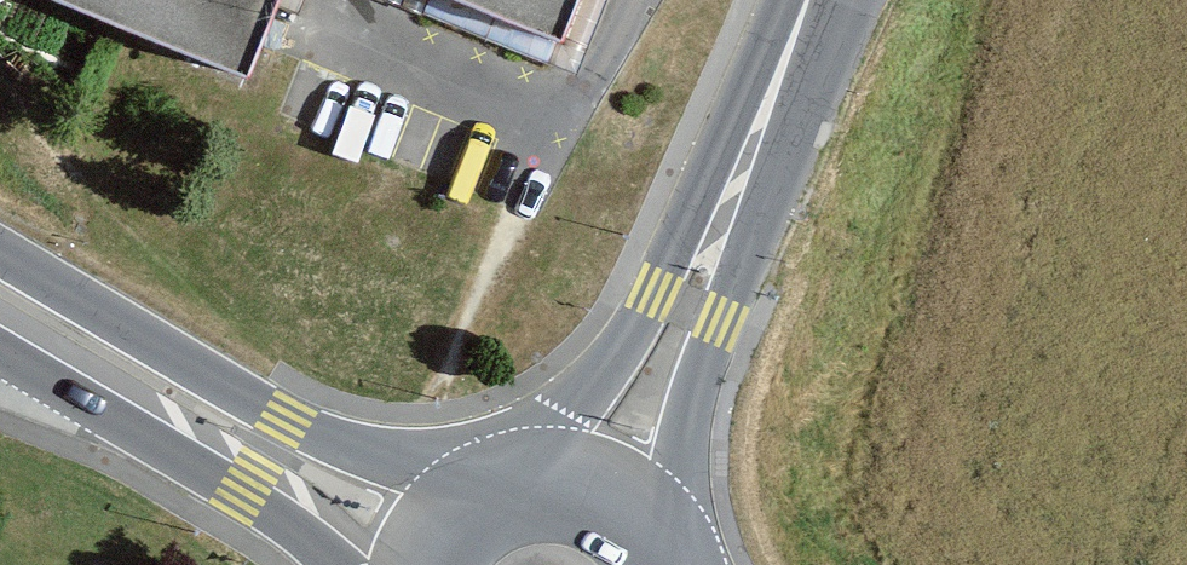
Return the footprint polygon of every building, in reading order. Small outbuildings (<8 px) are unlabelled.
[(223,81),(255,0),(12,0),(223,81)] [(557,64),(584,0),(381,0),(557,64)]
